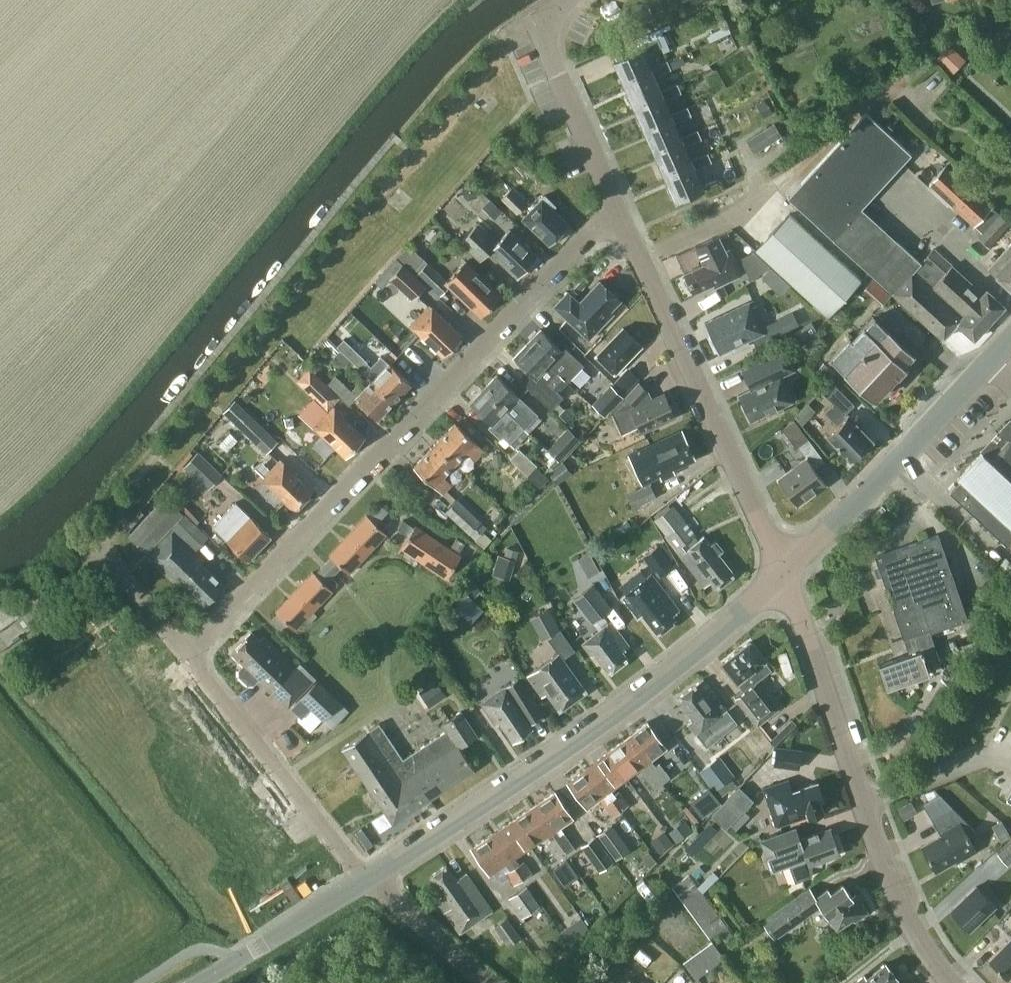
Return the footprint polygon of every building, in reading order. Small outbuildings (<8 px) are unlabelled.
[(614,61),(624,84),(652,71),(651,67),(644,53),(661,46),(657,37),(639,44),(641,48),(614,61)] [(652,71),(624,84),(634,107),(663,94),(661,90),(655,76),(671,69),(667,60),(651,67),(652,71)] [(677,83),(661,90),(663,94),(634,107),(644,130),(673,117),(671,113),(665,99),(681,92),(677,83)] [(683,140),(682,136),(675,122),(692,115),(688,106),(671,113),(673,117),(644,130),(654,153),(683,140)] [(956,322),(973,338),(974,338),(1004,305),(986,289),(982,293),(933,248),(920,262),(861,208),(911,154),(866,112),(787,197),(942,338),(956,322)] [(774,123),(747,140),(754,152),(782,135),(774,123)] [(654,153),(664,176),(694,163),(692,159),(686,145),(702,138),(698,129),(682,136),(683,140),(654,153)] [(694,163),(664,176),(675,201),(703,188),(695,169),(712,161),(708,152),(692,159),(694,163)] [(1002,163),(1010,172),(1010,154),(1002,163)] [(988,245),(1009,221),(1000,213),(999,214),(991,207),(945,165),(929,183),(982,232),(978,236),(988,245)] [(461,194),(468,200),(476,197),(479,188),(471,180),(462,184),(461,194)] [(517,213),(527,203),(511,188),(501,198),(517,213)] [(549,243),(568,223),(552,207),(555,204),(544,194),(522,218),(549,243)] [(495,220),(503,212),(490,199),(482,208),(495,220)] [(828,316),(836,308),(861,280),(789,213),(756,250),(828,316)] [(479,260),(489,250),(517,277),(537,255),(509,229),(498,241),(478,222),(466,235),(460,242),(479,260)] [(457,227),(450,233),(460,242),(466,235),(457,227)] [(676,254),(684,273),(686,276),(685,279),(685,280),(688,287),(691,288),(693,291),(713,282),(715,286),(740,274),(729,248),(725,250),(718,235),(676,254)] [(987,268),(1010,291),(1010,242),(987,268)] [(414,262),(408,268),(415,274),(416,273),(422,279),(425,277),(441,293),(449,286),(480,315),(501,294),(466,260),(446,280),(427,262),(421,269),(414,262)] [(415,275),(415,274),(408,268),(403,263),(388,278),(411,299),(425,284),(415,275)] [(770,286),(779,276),(770,267),(760,277),(770,286)] [(610,310),(620,299),(599,280),(579,301),(572,295),(558,309),(588,338),(613,312),(610,310)] [(752,307),(755,305),(753,299),(704,322),(719,353),(731,347),(733,351),(748,343),(746,340),(751,337),(763,332),(752,307)] [(443,355),(462,335),(429,304),(410,324),(443,355)] [(763,332),(751,337),(755,344),(798,324),(792,311),(765,324),(768,330),(763,332)] [(903,363),(913,352),(887,328),(886,329),(873,316),(851,339),(849,337),(829,358),(843,371),(873,399),(896,374),(898,375),(906,366),(903,363)] [(614,374),(641,345),(622,327),(595,355),(614,374)] [(557,371),(567,381),(583,364),(565,347),(563,350),(540,328),(526,343),(549,364),(557,371)] [(557,371),(549,364),(526,343),(513,357),(531,373),(522,382),(542,400),(542,401),(551,410),(553,408),(558,413),(563,408),(557,402),(563,396),(557,391),(567,381),(557,371)] [(741,369),(750,388),(780,374),(780,375),(794,369),(785,349),(741,369)] [(344,366),(350,359),(340,351),(334,357),(344,366)] [(394,400),(411,383),(389,362),(388,363),(381,357),(371,367),(366,363),(360,369),(372,380),(394,400)] [(630,367),(623,375),(632,382),(638,375),(630,367)] [(339,396),(327,384),(309,368),(297,381),(322,404),(317,408),(322,413),(312,424),(346,456),(365,436),(331,404),(339,396)] [(496,374),(483,388),(506,410),(513,417),(523,427),(537,412),(496,374)] [(792,400),(780,375),(780,374),(750,388),(738,394),(750,420),(767,412),(768,416),(783,409),(781,406),(792,400)] [(327,384),(339,396),(349,405),(355,397),(377,418),(394,400),(372,380),(363,389),(357,384),(351,390),(335,375),(327,384)] [(850,459),(864,446),(871,439),(847,414),(846,415),(844,413),(854,404),(830,379),(820,389),(833,402),(824,411),(837,424),(826,435),(850,459)] [(622,433),(639,425),(642,431),(674,416),(664,392),(653,397),(650,392),(639,381),(612,410),(622,433)] [(604,416),(623,397),(610,384),(591,403),(604,416)] [(523,427),(513,417),(506,410),(483,388),(469,402),(491,423),(488,426),(506,444),(508,442),(509,442),(523,427)] [(234,400),(223,412),(265,452),(277,440),(234,400)] [(455,422),(434,444),(454,463),(466,451),(475,459),(484,449),(455,422)] [(560,460),(580,439),(568,427),(547,448),(560,460)] [(681,430),(628,455),(641,483),(659,474),(661,478),(675,472),(673,468),(694,458),(681,430)] [(1009,438),(1001,431),(957,478),(960,481),(949,492),(1010,550),(1010,549),(1010,440),(1009,438)] [(824,460),(814,446),(808,439),(798,446),(806,457),(777,478),(793,500),(793,503),(801,504),(801,501),(826,483),(814,467),(824,460)] [(443,475),(454,463),(434,444),(413,466),(442,493),(452,483),(443,475)] [(510,460),(528,478),(539,487),(548,477),(536,465),(536,464),(519,448),(510,458),(511,459),(510,460)] [(221,473),(198,451),(183,467),(206,488),(221,473)] [(294,509),(313,489),(281,458),(262,478),(294,509)] [(572,473),(562,461),(548,473),(557,484),(572,473)] [(633,506),(656,496),(650,483),(627,494),(633,506)] [(204,558),(195,550),(207,537),(182,513),(165,496),(141,522),(130,534),(147,550),(151,553),(148,556),(178,586),(181,582),(205,605),(224,584),(201,562),(204,558)] [(481,532),(486,527),(457,499),(446,510),(475,538),(474,539),(483,547),(490,540),(481,532)] [(271,535),(245,510),(235,501),(212,526),(247,560),(271,535)] [(698,540),(693,534),(694,533),(672,504),(654,518),(666,533),(665,534),(679,554),(704,586),(711,581),(716,587),(734,573),(719,554),(723,550),(715,540),(710,543),(704,535),(698,540)] [(367,514),(348,534),(367,552),(386,533),(376,523),(388,510),(380,505),(369,517),(367,514)] [(401,547),(423,562),(438,540),(415,524),(413,527),(403,520),(398,528),(408,535),(401,547)] [(348,572),(367,552),(348,534),(329,554),(332,556),(323,565),(333,574),(341,565),(348,572)] [(874,556),(893,610),(911,603),(917,618),(925,616),(930,631),(967,618),(938,534),(874,556)] [(438,540),(423,562),(446,577),(461,555),(457,552),(464,542),(456,537),(450,547),(438,540)] [(659,577),(674,565),(658,544),(643,556),(659,577)] [(519,550),(505,546),(502,556),(516,560),(519,550)] [(313,571),(294,591),(313,609),(332,589),(325,582),(333,574),(323,565),(315,573),(313,571)] [(642,614),(658,633),(676,619),(673,615),(679,610),(651,573),(621,596),(638,617),(642,614)] [(611,607),(597,590),(592,584),(573,599),(592,623),(611,607)] [(469,587),(455,599),(475,621),(489,609),(469,587)] [(313,609),(294,591),(275,610),(278,613),(272,619),(281,628),(287,622),(294,629),(313,609)] [(939,658),(930,631),(925,616),(917,618),(911,603),(893,610),(903,637),(909,653),(878,664),(887,687),(929,673),(925,662),(939,658)] [(547,608),(529,618),(542,640),(559,630),(547,608)] [(622,651),(629,646),(610,621),(583,642),(592,654),(594,653),(609,672),(627,657),(622,651)] [(258,677),(287,705),(315,676),(300,662),(296,666),(274,644),(263,635),(259,639),(251,631),(232,652),(244,664),(239,669),(239,675),(248,683),(253,682),(258,677)] [(757,724),(778,707),(756,680),(771,668),(749,641),(722,663),(742,688),(734,695),(757,724)] [(547,693),(559,709),(585,690),(559,654),(526,677),(540,697),(547,693)] [(530,723),(542,716),(518,677),(504,686),(480,702),(495,723),(499,721),(513,741),(533,727),(530,723)] [(726,709),(727,709),(703,678),(677,697),(692,717),(687,721),(696,733),(714,719),(718,724),(738,749),(750,739),(731,714),(730,714),(726,709)] [(327,711),(338,700),(317,680),(306,692),(300,698),(291,707),(301,717),(310,707),(321,718),(327,711)] [(444,695),(434,681),(419,693),(429,707),(444,695)] [(327,711),(321,718),(333,730),(350,712),(338,700),(327,711)] [(447,729),(459,746),(476,734),(461,711),(444,722),(448,728),(447,729)] [(627,736),(662,782),(670,776),(659,762),(655,765),(650,759),(666,747),(647,721),(627,736)] [(341,747),(354,765),(391,740),(379,722),(341,747)] [(474,768),(459,746),(447,729),(433,738),(460,778),(474,768)] [(627,736),(607,751),(627,777),(642,765),(647,771),(643,774),(654,788),(662,782),(627,736)] [(446,787),(460,778),(433,738),(420,747),(446,787)] [(403,758),(391,740),(354,765),(366,783),(392,766),(403,758)] [(420,747),(406,756),(433,796),(446,787),(420,747)] [(797,768),(800,750),(776,747),(775,749),(775,755),(775,756),(774,762),(774,765),(797,768)] [(607,751),(588,766),(620,810),(628,804),(618,790),(614,793),(611,789),(627,777),(607,751)] [(717,755),(699,769),(714,789),(717,786),(722,793),(736,783),(730,776),(732,775),(717,755)] [(433,796),(406,756),(403,758),(392,766),(405,785),(419,805),(433,796)] [(405,785),(392,766),(366,783),(379,803),(405,785)] [(587,807),(599,798),(612,816),(620,810),(588,766),(567,781),(587,807)] [(808,816),(823,811),(819,800),(823,799),(817,781),(792,790),(788,778),(762,787),(775,827),(808,816)] [(405,785),(379,803),(392,823),(419,805),(405,785)] [(739,786),(711,814),(725,828),(730,824),(744,810),(753,800),(739,786)] [(708,789),(692,801),(702,814),(718,802),(708,789)] [(554,791),(533,805),(566,853),(574,847),(560,826),(572,817),(554,791)] [(964,857),(976,850),(968,835),(976,831),(952,806),(939,793),(922,803),(931,818),(940,834),(921,845),(935,871),(963,855),(964,857)] [(903,820),(917,812),(910,801),(897,809),(903,820)] [(513,819),(531,845),(547,834),(551,841),(548,844),(558,858),(566,853),(533,805),(513,819)] [(513,819),(492,833),(523,878),(531,872),(523,860),(519,863),(514,856),(531,845),(513,819)] [(685,820),(670,832),(677,841),(692,829),(685,820)] [(616,859),(630,849),(611,824),(598,834),(616,859)] [(830,827),(799,838),(795,827),(761,840),(771,868),(788,862),(794,881),(811,875),(811,863),(820,864),(821,860),(840,853),(830,827)] [(659,852),(672,843),(663,831),(650,840),(659,852)] [(514,884),(523,878),(492,833),(471,847),(489,873),(505,862),(510,868),(505,871),(514,884)] [(613,861),(595,836),(580,846),(598,871),(613,861)] [(997,853),(1007,864),(1010,860),(1010,841),(997,853)] [(236,873),(260,909),(284,893),(279,885),(280,884),(268,866),(267,867),(260,857),(253,862),(245,849),(239,854),(247,866),(236,873)] [(565,885),(578,876),(566,859),(553,868),(565,885)] [(459,932),(491,910),(465,873),(456,879),(446,864),(429,875),(443,895),(437,900),(459,932)] [(1007,888),(1010,885),(1010,866),(998,876),(1007,888)] [(672,886),(679,896),(696,884),(689,874),(672,886)] [(696,884),(679,896),(687,907),(703,894),(696,884)] [(762,920),(774,937),(820,905),(836,928),(866,908),(855,893),(851,896),(845,886),(845,885),(839,884),(839,885),(830,891),(827,887),(815,895),(809,888),(791,900),(762,920)] [(523,916),(540,905),(526,885),(509,897),(523,917),(523,916)] [(970,929),(995,906),(976,885),(951,909),(970,929)] [(687,907),(694,917),(711,905),(703,894),(687,907)] [(694,917),(702,927),(718,915),(711,905),(694,917)] [(718,915),(702,927),(709,937),(726,925),(718,915)] [(520,936),(506,917),(493,927),(507,946),(520,936)] [(584,921),(564,935),(571,944),(591,931),(584,921)] [(725,940),(733,934),(727,926),(719,932),(725,940)] [(989,960),(1007,978),(1010,974),(1010,937),(989,960)] [(704,946),(716,962),(724,957),(711,940),(704,946)] [(709,968),(716,963),(716,962),(704,946),(697,951),(709,968)] [(635,956),(647,965),(652,958),(641,949),(635,956)] [(697,951),(690,956),(702,973),(709,968),(697,951)] [(695,978),(699,975),(702,973),(690,956),(683,961),(695,978)] [(893,979),(894,979),(897,977),(885,962),(867,977),(864,974),(855,982),(856,982),(888,982),(893,979)]
